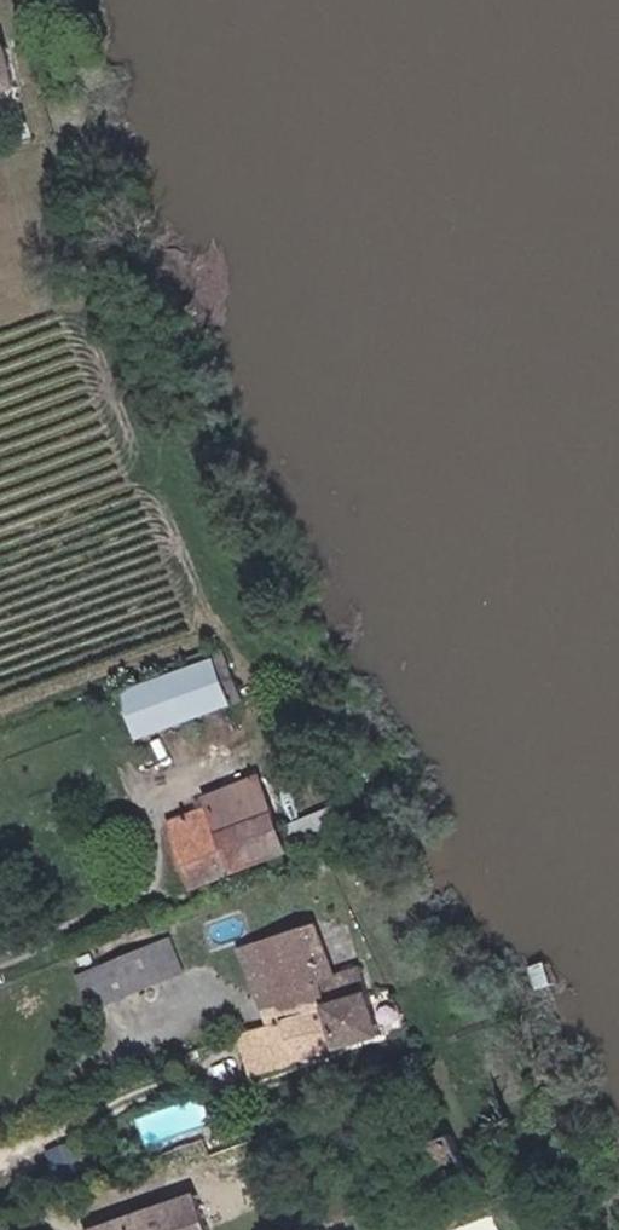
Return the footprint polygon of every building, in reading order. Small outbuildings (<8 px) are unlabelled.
[(22,85),(12,45),(0,49),(0,92),(22,85)] [(139,739),(230,707),(216,663),(125,694),(139,739)] [(264,784),(215,802),(220,814),(177,831),(199,890),(291,854),(264,784)] [(362,973),(339,981),(318,930),(266,948),(292,1020),(372,993),(367,980),(362,973)] [(173,941),(86,974),(101,1010),(188,977),(173,941)] [(308,1065),(388,1037),(372,993),(292,1020),(308,1065)] [(302,1068),(308,1065),(292,1020),(267,1029),(275,1051),(260,1057),(272,1088),(306,1076),(302,1068)] [(377,1213),(475,1175),(456,1135),(423,1148),(410,1114),(307,1152),(325,1195),(362,1181),(377,1213)] [(77,1146),(53,1143),(51,1162),(75,1165),(77,1146)] [(202,1194),(105,1229),(215,1229),(202,1194)]
